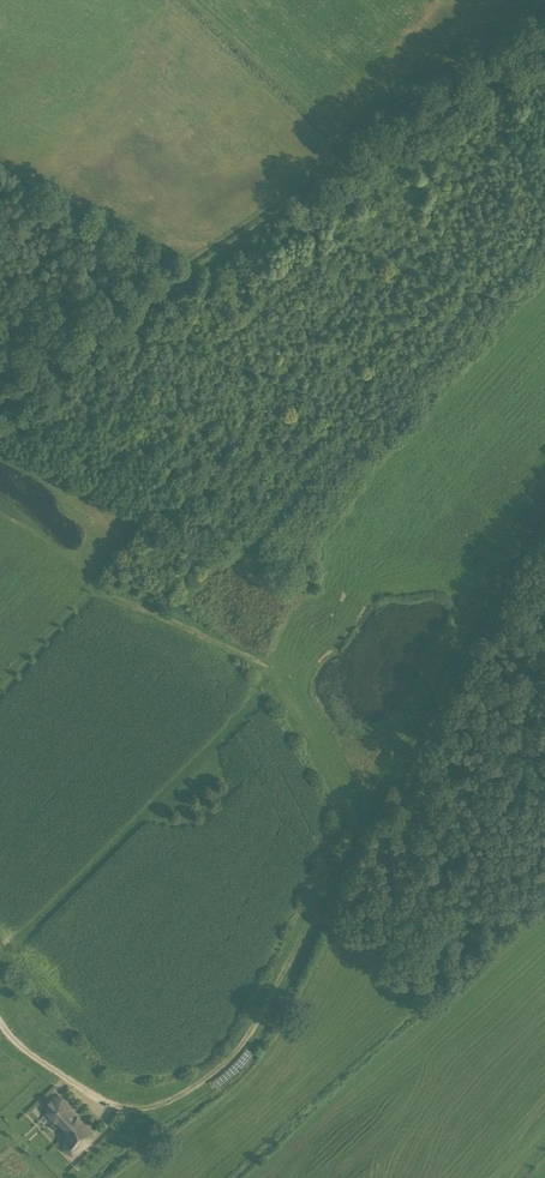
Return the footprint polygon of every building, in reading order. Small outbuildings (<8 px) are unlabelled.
[(57,1098),(56,1097),(47,1106),(48,1107),(48,1111),(55,1119),(58,1119),(71,1132),(66,1136),(64,1147),(72,1152),(87,1141),(90,1136),(91,1134),(90,1133),(68,1109),(68,1106),(61,1098),(57,1098)]
